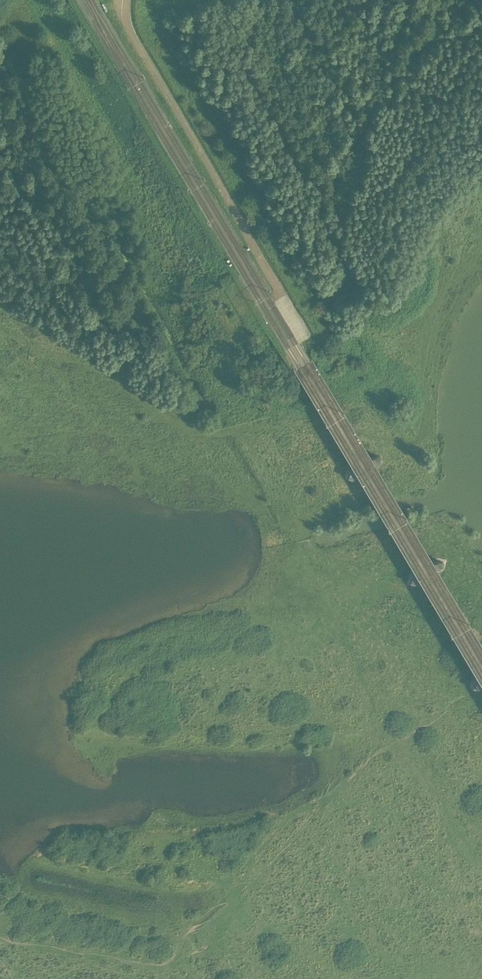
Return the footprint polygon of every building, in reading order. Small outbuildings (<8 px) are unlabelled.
[(349,474),(350,473),(347,472),(345,480),(347,483),(354,485),(355,482),(353,482),(351,482),(349,481),(347,480),(347,479),(348,477),(348,476),(349,474)] [(481,691),(481,678),(476,682),(475,683),(474,684),(473,686),(472,687),(472,689),(472,690),(474,691),(476,692),(478,692),(480,692),(481,691)]
